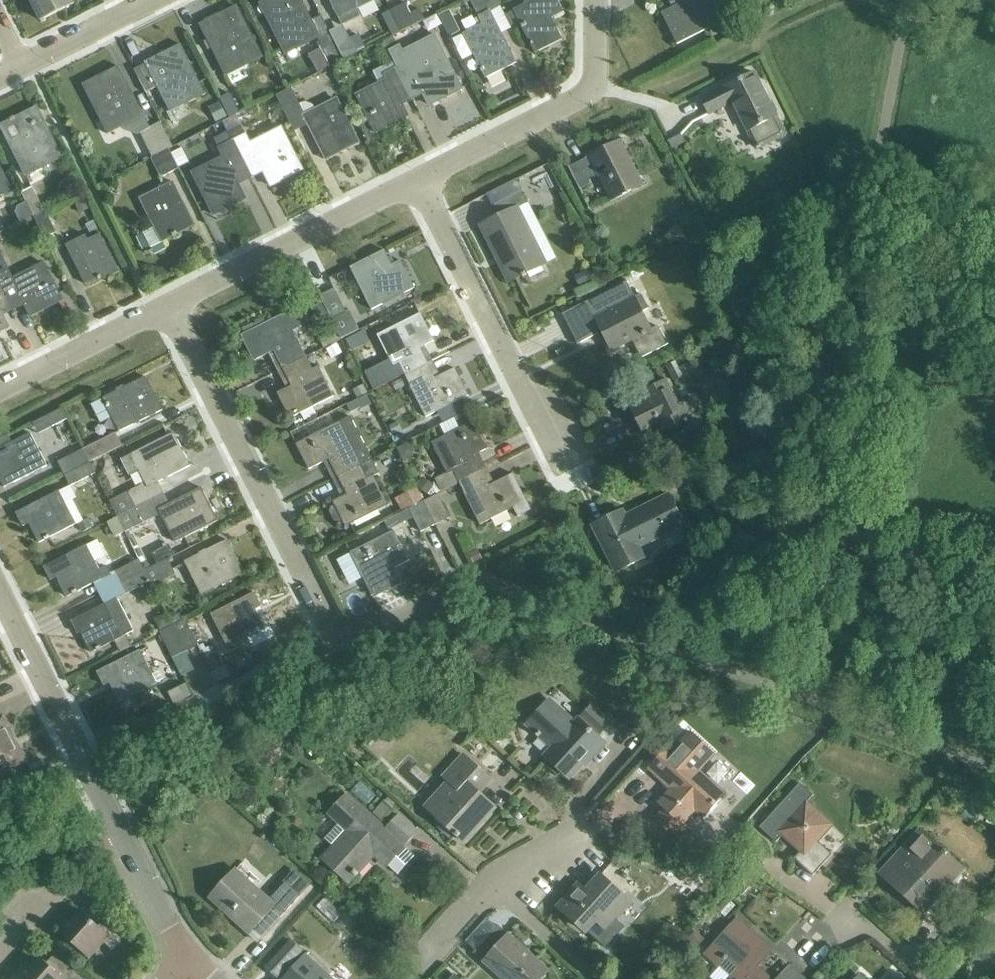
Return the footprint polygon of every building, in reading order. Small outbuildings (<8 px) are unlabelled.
[(43,20),(76,3),(74,0),(33,0),(43,20)] [(261,4),(284,50),(295,44),(297,49),(318,37),(320,41),(332,35),(322,16),(319,17),(312,21),(301,0),(268,0),(261,4)] [(339,16),(343,24),(361,16),(357,8),(372,0),(331,0),(339,16)] [(480,16),(479,17),(483,24),(464,33),(481,66),(480,67),(482,72),(483,71),(486,78),(517,63),(497,23),(491,11),(501,6),(498,0),(472,0),(480,16)] [(564,11),(558,0),(531,0),(531,1),(514,10),(536,52),(562,38),(552,17),(564,11)] [(678,44),(725,19),(723,15),(734,9),(729,0),(681,0),(683,2),(662,13),(678,44)] [(392,11),(402,31),(426,19),(421,9),(412,13),(407,3),(392,11)] [(237,7),(201,25),(209,40),(205,42),(209,50),(213,48),(227,75),(263,57),(237,7)] [(318,43),(330,67),(345,60),(332,35),(318,43)] [(390,51),(395,62),(410,91),(421,86),(430,105),(461,90),(461,91),(462,90),(434,37),(405,52),(403,53),(399,46),(390,51)] [(147,93),(158,87),(171,110),(206,92),(181,44),(145,62),(146,64),(135,70),(147,93)] [(410,91),(395,62),(375,73),(380,85),(358,96),(377,130),(408,114),(399,97),(410,91)] [(140,130),(154,156),(171,148),(170,146),(173,144),(160,119),(149,125),(136,100),(132,102),(127,92),(131,90),(119,66),(83,85),(108,132),(124,124),(140,130)] [(734,102),(750,131),(759,150),(786,136),(754,73),(703,100),(710,114),(734,102)] [(277,96),(295,131),(309,124),(327,158),(359,142),(337,99),(316,109),(315,106),(313,104),(306,102),(303,103),(300,104),(292,88),(277,96)] [(241,113),(231,93),(221,98),(231,118),(241,113)] [(2,124),(27,174),(62,156),(37,107),(2,124)] [(242,125),(230,131),(249,171),(261,165),(272,186),(304,169),(281,126),(251,141),(242,125)] [(249,171),(230,131),(215,138),(224,155),(193,171),(215,214),(247,197),(237,177),(249,171)] [(591,183),(589,178),(598,174),(611,199),(643,184),(621,140),(568,166),(580,189),(591,183)] [(188,144),(176,149),(183,165),(194,160),(188,144)] [(171,148),(154,156),(155,157),(153,158),(163,177),(181,168),(171,148)] [(179,232),(195,224),(174,182),(143,198),(156,225),(145,231),(152,246),(174,235),(175,236),(180,234),(179,232)] [(23,192),(34,215),(45,209),(34,187),(23,192)] [(483,225),(482,225),(488,238),(492,247),(496,254),(502,252),(513,275),(515,279),(523,276),(524,278),(527,276),(526,274),(546,264),(517,207),(529,202),(522,190),(494,204),(500,216),(498,217),(492,220),(489,222),(483,225)] [(464,215),(480,209),(477,199),(461,205),(464,215)] [(35,216),(46,237),(57,232),(46,211),(35,216)] [(108,277),(121,271),(102,233),(90,238),(88,234),(68,244),(87,282),(99,276),(100,278),(103,277),(102,274),(106,272),(108,277)] [(11,302),(22,297),(31,315),(63,299),(44,262),(14,277),(0,250),(0,281),(11,302)] [(355,277),(371,309),(414,287),(400,260),(380,270),(378,266),(355,277)] [(0,281),(0,308),(11,302),(0,281)] [(627,281),(563,314),(579,345),(603,332),(612,349),(634,338),(642,355),(641,355),(642,357),(669,342),(668,341),(667,342),(658,324),(652,328),(643,312),(650,308),(643,293),(635,297),(627,281)] [(320,294),(332,318),(346,312),(334,287),(320,294)] [(9,326),(0,308),(0,330),(9,326)] [(286,314),(242,335),(255,360),(270,353),(274,351),(283,369),(308,356),(295,331),(302,327),(294,310),(286,314)] [(351,312),(336,320),(343,334),(358,326),(351,312)] [(399,363),(405,374),(428,363),(420,348),(435,341),(421,313),(378,334),(393,366),(399,363)] [(308,356),(283,369),(291,384),(287,387),(278,392),(291,417),(334,395),(319,366),(314,368),(308,356)] [(428,363),(405,374),(425,416),(468,395),(455,368),(435,378),(428,363)] [(101,423),(115,416),(122,430),(165,409),(149,378),(92,406),(101,423)] [(684,420),(690,431),(705,423),(692,397),(678,404),(667,381),(645,392),(649,400),(632,408),(643,430),(660,422),(665,429),(684,420)] [(360,410),(373,404),(369,394),(350,403),(354,411),(360,408),(360,410)] [(62,408),(47,416),(53,427),(68,420),(62,408)] [(330,458),(339,476),(362,464),(372,459),(351,416),(297,443),(310,469),(326,460),(330,458)] [(442,492),(460,483),(460,482),(483,470),(475,455),(489,448),(475,421),(432,442),(447,473),(435,479),(442,492)] [(404,441),(422,430),(418,423),(400,434),(404,441)] [(5,484),(48,463),(32,431),(13,440),(10,434),(0,439),(0,474),(5,484)] [(116,433),(85,449),(91,462),(116,449),(122,446),(116,433)] [(118,516),(127,512),(164,493),(158,480),(189,464),(173,433),(131,453),(122,458),(130,474),(139,470),(145,481),(110,499),(118,516)] [(85,449),(60,462),(60,464),(66,475),(91,462),(85,449)] [(362,464),(339,476),(346,492),(342,495),(333,500),(346,526),(389,504),(375,475),(381,472),(373,458),(372,459),(362,464)] [(91,462),(66,475),(71,485),(96,472),(91,462)] [(460,482),(460,483),(465,492),(464,492),(480,524),(514,507),(518,516),(532,509),(514,473),(490,485),(483,470),(460,482)] [(127,512),(118,516),(125,530),(134,526),(161,513),(175,541),(217,520),(201,487),(169,503),(164,493),(136,507),(127,512)] [(52,535),(77,521),(61,489),(18,511),(25,525),(31,522),(41,540),(47,537),(49,540),(53,537),(52,535)] [(419,503),(412,490),(398,498),(404,510),(419,503)] [(438,494),(424,501),(436,525),(450,518),(438,494)] [(641,545),(684,524),(669,494),(627,516),(624,510),(593,526),(617,572),(647,557),(641,545)] [(436,525),(424,501),(411,508),(423,532),(436,525)] [(118,516),(108,521),(115,536),(125,530),(118,516)] [(387,572),(410,561),(395,530),(352,551),(374,595),(394,585),(387,572)] [(185,561),(202,594),(245,572),(228,539),(185,561)] [(89,545),(46,566),(52,580),(59,576),(68,594),(75,591),(76,593),(80,591),(79,589),(104,576),(111,573),(106,563),(100,567),(89,545)] [(169,558),(145,570),(151,581),(153,585),(176,573),(169,558)] [(115,572),(120,583),(145,570),(140,559),(115,572)] [(145,570),(120,583),(126,594),(151,581),(145,570)] [(260,629),(265,627),(256,608),(261,605),(255,592),(212,613),(229,645),(256,632),(256,633),(261,631),(260,629)] [(118,596),(73,619),(80,632),(83,630),(93,650),(135,628),(118,596)] [(186,619),(173,626),(186,651),(196,646),(199,645),(186,619)] [(186,651),(173,626),(161,631),(174,657),(186,651)] [(159,682),(142,649),(99,670),(106,683),(112,680),(126,710),(139,704),(134,694),(159,682)] [(229,664),(212,673),(218,683),(234,675),(229,664)] [(169,692),(175,704),(192,695),(186,683),(169,692)] [(591,707),(579,721),(575,725),(550,701),(528,726),(540,737),(541,736),(554,747),(545,757),(570,779),(583,765),(582,763),(588,756),(592,759),(605,744),(600,739),(612,726),(591,707)] [(17,738),(6,716),(0,719),(0,747),(17,738)] [(670,747),(650,768),(672,789),(660,802),(665,807),(655,818),(678,840),(688,828),(683,823),(698,807),(705,814),(723,795),(699,773),(714,756),(690,733),(683,741),(674,750),(670,747)] [(0,747),(0,791),(29,776),(22,763),(28,760),(17,738),(0,747)] [(433,812),(465,841),(496,807),(479,792),(491,779),(464,754),(444,776),(456,787),(433,812)] [(819,842),(834,826),(808,802),(814,795),(801,784),(761,827),(778,842),(784,836),(801,852),(795,858),(813,875),(832,855),(819,842)] [(415,856),(405,847),(405,846),(404,846),(418,831),(400,814),(386,829),(347,793),(330,813),(350,831),(324,859),(349,881),(374,854),(387,866),(388,864),(399,874),(415,856)] [(947,892),(952,886),(951,881),(947,877),(958,864),(921,830),(891,862),(897,868),(887,878),(918,907),(939,884),(947,892)] [(676,872),(690,885),(713,860),(699,847),(676,872)] [(236,869),(214,892),(241,917),(238,921),(249,932),(250,931),(259,940),(280,917),(300,896),(284,881),(268,898),(236,869)] [(607,929),(631,902),(600,874),(585,890),(579,884),(559,906),(587,931),(597,920),(607,929)] [(340,922),(349,912),(330,896),(321,905),(340,922)] [(114,950),(128,935),(109,918),(101,926),(84,910),(68,927),(64,924),(59,929),(87,955),(102,939),(114,950)] [(730,976),(734,978),(772,978),(758,966),(773,949),(739,917),(706,953),(730,976)] [(506,978),(541,978),(548,971),(500,926),(476,952),(506,978)] [(266,966),(278,977),(302,950),(291,940),(266,966)] [(48,963),(41,957),(26,973),(22,969),(17,975),(22,978),(83,978),(67,964),(56,954),(48,963)] [(352,974),(340,964),(330,975),(306,954),(283,978),(347,978),(352,974)] [(791,966),(779,978),(805,978),(791,966)] [(461,971),(450,978),(467,978),(461,971)]
